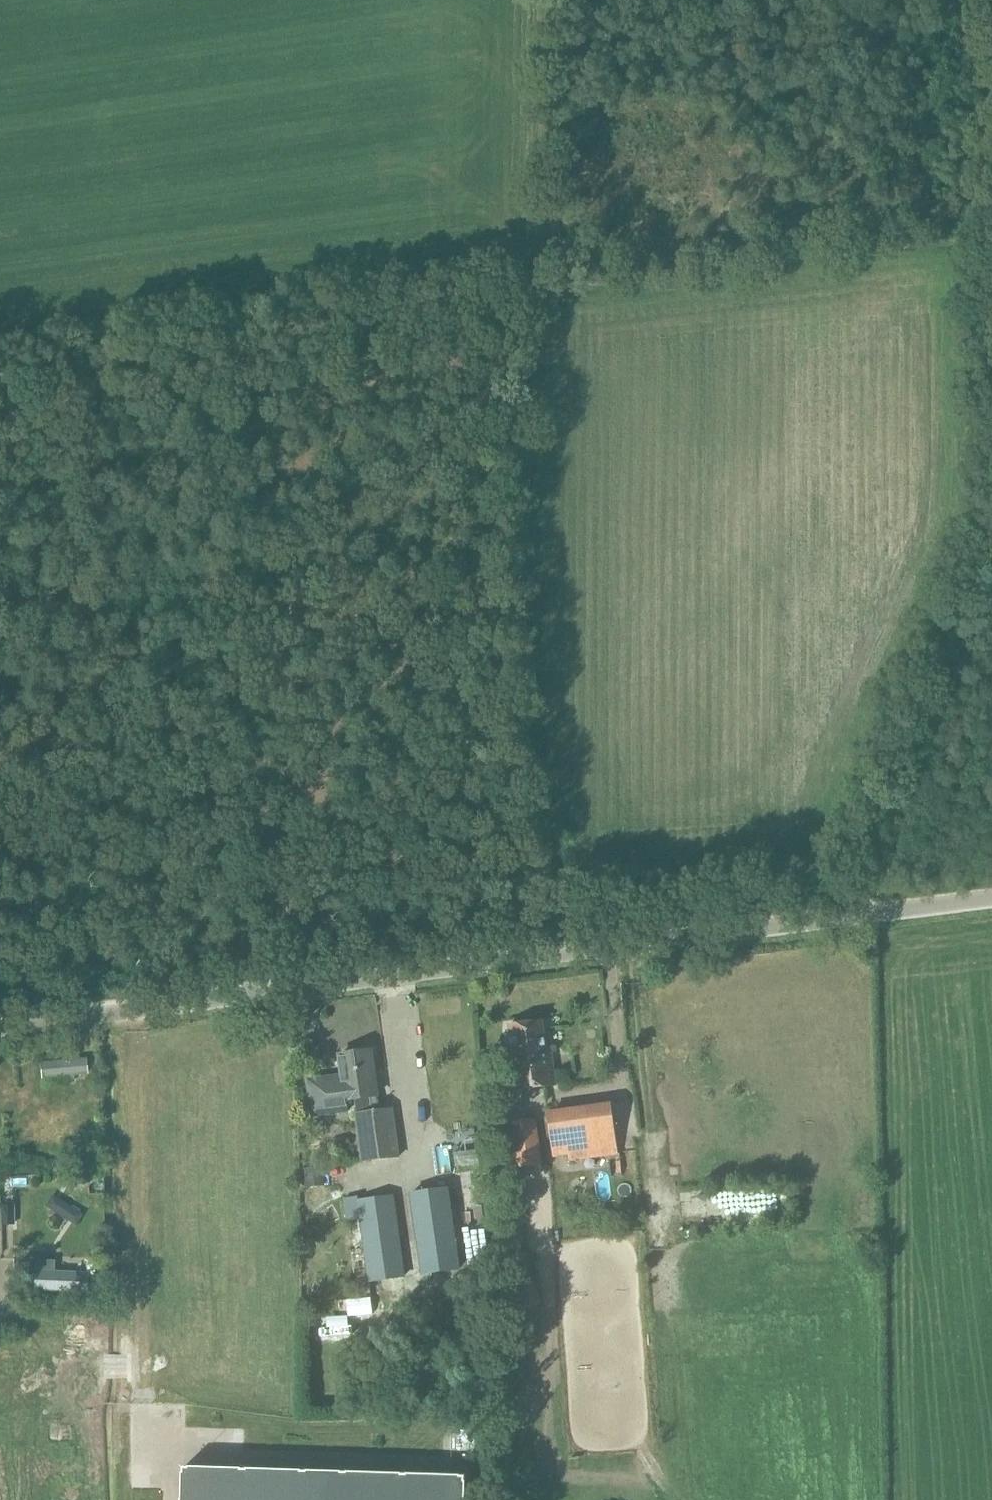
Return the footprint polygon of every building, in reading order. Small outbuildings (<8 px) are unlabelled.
[(546,1048),(543,1022),(509,1026),(513,1052),(509,1053),(514,1091),(555,1085),(550,1047),(546,1048)] [(70,1051),(42,1052),(43,1110),(70,1110),(70,1051)] [(347,1100),(357,1098),(365,1160),(400,1155),(394,1110),(380,1112),(371,1051),(340,1055),(343,1081),(333,1083),(333,1077),(309,1080),(314,1116),(349,1111),(347,1100)] [(613,1107),(548,1118),(554,1158),(569,1156),(570,1161),(620,1153),(613,1107)] [(333,1125),(357,1123),(356,1111),(332,1113),(333,1125)] [(513,1167),(544,1163),(540,1121),(508,1125),(513,1167)] [(306,1188),(321,1186),(319,1170),(304,1172),(306,1188)] [(89,1173),(76,1173),(77,1184),(89,1183),(89,1173)] [(52,1238),(80,1225),(62,1186),(35,1199),(52,1238)] [(423,1274),(458,1269),(446,1189),(412,1194),(423,1274)] [(359,1198),(345,1200),(348,1219),(362,1217),(359,1198)] [(371,1280),(402,1275),(391,1199),(361,1204),(371,1280)] [(3,1203),(3,1221),(15,1221),(15,1203),(3,1203)] [(301,1229),(301,1246),(313,1246),(313,1228),(301,1229)] [(35,1270),(34,1289),(87,1291),(88,1272),(55,1271),(56,1261),(35,1260),(35,1270)] [(460,1483),(182,1476),(181,1499),(460,1499),(460,1483)]
